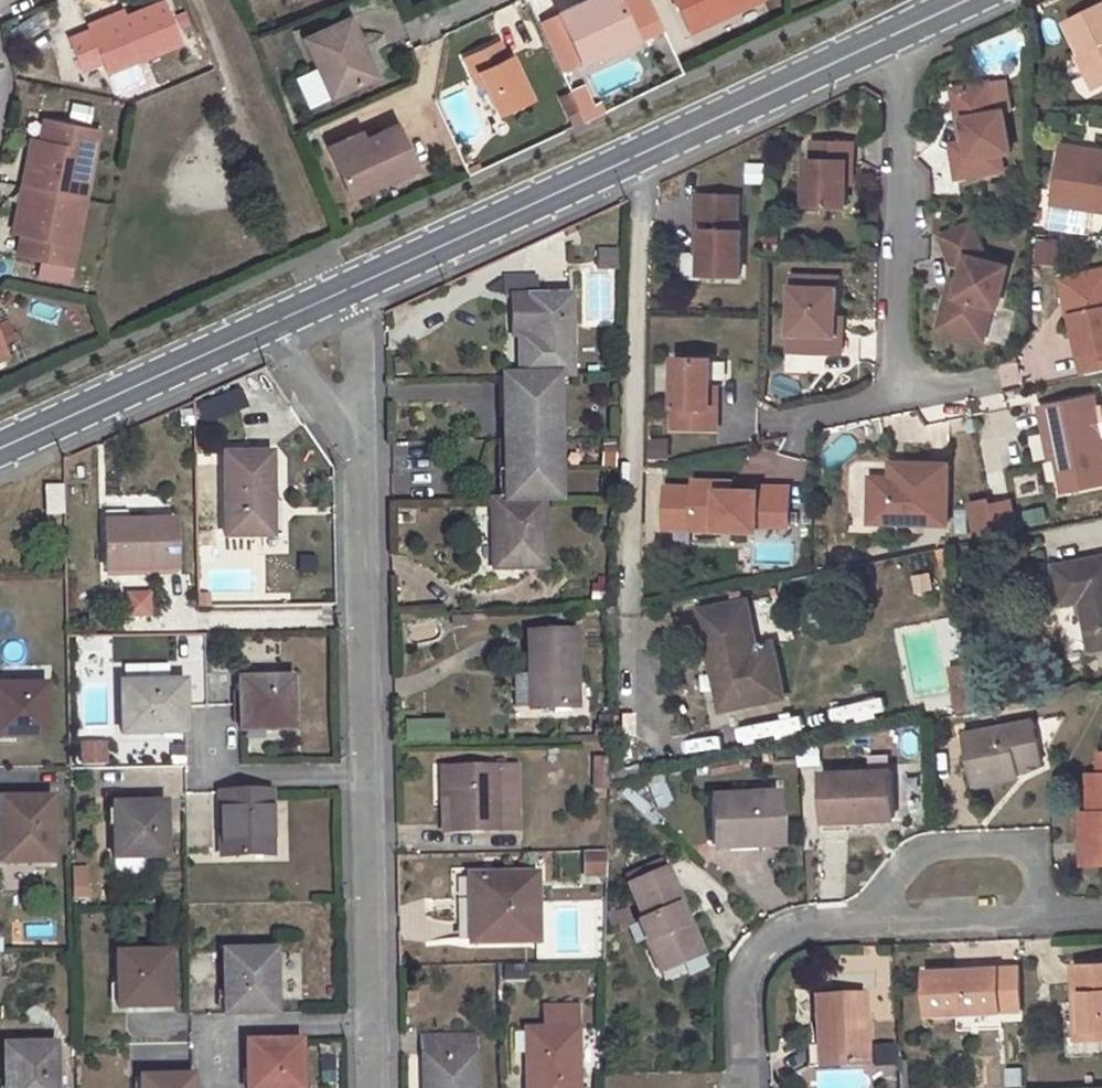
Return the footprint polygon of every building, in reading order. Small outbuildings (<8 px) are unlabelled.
[(89,32),(71,40),(84,72),(103,63),(108,74),(182,42),(165,0),(163,0),(123,17),(89,32)] [(598,45),(633,28),(620,0),(585,0),(558,13),(581,62),(601,52),(598,45)] [(689,29),(755,0),(675,0),(689,29)] [(1066,25),(1081,55),(1077,56),(1093,90),(1101,86),(1101,7),(1066,25)] [(121,11),(86,25),(89,32),(123,17),(121,11)] [(350,18),(305,39),(332,95),(377,74),(350,18)] [(633,28),(598,45),(601,52),(603,57),(639,40),(633,28)] [(497,42),(463,59),(471,75),(478,73),(485,85),(498,113),(531,98),(511,55),(506,58),(499,43),(497,42)] [(320,73),(300,77),(304,97),(324,92),(320,73)] [(478,73),(471,75),(478,89),(485,85),(478,73)] [(584,82),(556,96),(573,131),(601,117),(584,82)] [(991,85),(954,91),(959,122),(965,120),(971,159),(955,162),(958,179),(1004,173),(1001,156),(1012,155),(1006,113),(996,115),(991,85)] [(29,150),(22,185),(84,197),(98,128),(45,117),(40,140),(39,152),(29,150)] [(965,120),(959,122),(963,144),(952,145),(955,162),(971,159),(965,120)] [(365,141),(333,155),(349,194),(413,166),(395,123),(364,138),(365,141)] [(360,128),(328,142),(333,155),(365,141),(364,138),(360,128)] [(31,137),(29,150),(39,152),(40,140),(31,137)] [(853,163),(853,144),(813,143),(813,160),(807,160),(806,205),(846,206),(847,185),(847,163),(853,163)] [(1060,146),(1060,153),(1101,160),(1101,153),(1060,146)] [(1060,153),(1053,192),(1075,195),(1073,206),(1101,211),(1101,160),(1060,153)] [(766,184),(767,162),(747,162),(747,183),(766,184)] [(22,185),(15,222),(23,223),(21,235),(17,257),(71,267),(84,197),(22,185)] [(1075,195),(1053,192),(1052,203),(1073,206),(1075,195)] [(738,195),(698,194),(697,230),(702,230),(702,252),(701,274),(740,274),(742,230),(737,230),(738,195)] [(1088,234),(1091,211),(1052,206),(1049,229),(1088,234)] [(15,222),(13,232),(21,235),(23,223),(15,222)] [(964,268),(961,280),(957,297),(958,298),(950,332),(984,340),(993,306),(998,307),(1008,266),(989,262),(973,224),(943,236),(955,265),(964,268)] [(1060,264),(1060,239),(1037,239),(1037,264),(1060,264)] [(597,248),(597,267),(617,266),(617,248),(597,248)] [(699,277),(699,252),(684,252),(684,277),(699,277)] [(1067,279),(1072,301),(1074,300),(1077,314),(1071,316),(1080,354),(1101,349),(1101,271),(1067,279)] [(597,276),(596,293),(589,293),(589,324),(613,324),(614,276),(597,276)] [(839,277),(794,276),(793,287),(838,287),(839,277)] [(961,280),(951,278),(939,329),(950,332),(958,298),(957,297),(961,280)] [(513,337),(521,336),(523,376),(559,375),(573,375),(571,295),(551,296),(551,279),(520,281),(521,297),(512,297),(513,337)] [(1067,279),(1060,280),(1069,316),(1071,316),(1077,314),(1074,300),(1072,301),(1067,279)] [(838,287),(793,287),(792,351),(844,352),(844,334),(838,333),(838,317),(838,287)] [(9,357),(0,339),(0,361),(9,357)] [(710,357),(675,356),(672,427),(716,428),(716,407),(709,406),(710,386),(710,357)] [(523,376),(508,376),(509,404),(506,404),(506,439),(561,438),(559,375),(523,376)] [(1041,407),(1047,433),(1053,431),(1059,459),(1066,492),(1101,485),(1101,425),(1096,397),(1041,407)] [(1053,431),(1047,433),(1053,460),(1059,459),(1053,431)] [(561,438),(506,439),(507,460),(501,461),(501,477),(508,477),(508,500),(544,499),(562,499),(561,438)] [(670,459),(671,439),(650,438),(650,459),(670,459)] [(615,439),(604,440),(604,467),(615,467),(615,439)] [(271,454),(224,455),(226,537),(271,536),(270,500),(272,500),(271,454)] [(948,525),(950,465),(905,464),(904,479),(894,479),(873,478),(871,523),(948,525)] [(904,479),(905,464),(894,464),(894,479),(904,479)] [(854,512),(869,511),(866,470),(851,470),(854,512)] [(1017,500),(1039,494),(1033,472),(1011,478),(1017,500)] [(694,480),(693,529),(758,531),(758,525),(790,526),(791,488),(757,487),(758,491),(733,490),(719,490),(719,482),(694,480)] [(733,482),(719,482),(719,490),(733,490),(733,482)] [(61,486),(44,486),(44,515),(61,514),(61,486)] [(508,500),(494,501),(495,567),(546,567),(544,499),(508,500)] [(998,537),(1017,533),(1010,500),(991,504),(998,537)] [(991,504),(972,508),(979,541),(998,537),(991,504)] [(174,522),(106,524),(107,568),(175,568),(174,522)] [(1054,567),(1062,607),(1081,603),(1088,601),(1090,614),(1083,615),(1091,651),(1101,649),(1101,556),(1054,567)] [(124,590),(126,619),(152,618),(151,588),(124,590)] [(747,599),(703,609),(714,659),(719,658),(730,707),(785,696),(774,642),(756,645),(747,599)] [(1088,601),(1081,603),(1083,615),(1090,614),(1088,601)] [(574,630),(527,631),(528,671),(537,671),(538,706),(576,705),(574,630)] [(957,712),(979,708),(971,663),(949,666),(957,712)] [(537,671),(528,671),(529,706),(538,706),(537,671)] [(293,677),(239,679),(240,706),(240,731),(295,729),(293,677)] [(185,683),(122,684),(123,736),(186,733),(185,683)] [(0,686),(0,737),(45,737),(44,685),(0,686)] [(1021,772),(1019,764),(1028,762),(1043,759),(1034,719),(965,733),(976,783),(1021,775),(1021,772)] [(78,765),(108,765),(108,739),(78,738),(78,765)] [(1087,774),(1089,811),(1092,862),(1101,862),(1101,752),(1097,753),(1099,773),(1087,774)] [(607,758),(595,758),(594,787),(608,787),(607,758)] [(1028,762),(1019,764),(1021,772),(1030,770),(1028,762)] [(449,765),(440,766),(441,823),(450,823),(449,765)] [(449,765),(450,823),(450,832),(517,832),(516,766),(449,765)] [(892,770),(823,773),(825,821),(894,819),(892,770)] [(270,792),(219,794),(221,857),(271,855),(270,792)] [(780,794),(711,797),(714,843),(757,843),(758,846),(782,845),(780,794)] [(641,799),(634,807),(644,817),(652,809),(641,799)] [(0,800),(0,863),(50,863),(49,800),(0,800)] [(165,804),(114,805),(115,859),(165,858),(165,804)] [(1089,811),(1079,812),(1081,863),(1092,862),(1089,811)] [(608,849),(584,850),(584,872),(608,872),(608,849)] [(682,902),(665,865),(628,882),(643,917),(638,920),(660,970),(684,960),(679,950),(693,944),(699,941),(690,919),(683,922),(675,904),(682,902)] [(534,874),(469,875),(469,896),(474,897),(474,940),(536,939),(534,874)] [(72,880),(72,896),(86,896),(85,880),(72,880)] [(675,904),(683,922),(690,919),(682,902),(675,904)] [(693,944),(679,950),(684,960),(704,952),(699,941),(693,944)] [(274,951),(224,952),(225,1014),(275,1013),(274,951)] [(167,953),(116,954),(117,1008),(168,1008),(167,953)] [(1075,966),(1078,1004),(1082,1004),(1085,1040),(1101,1039),(1101,964),(1075,966)] [(1024,1011),(1022,968),(925,971),(926,1014),(1024,1011)] [(863,996),(815,998),(818,1043),(819,1066),(866,1064),(863,996)] [(531,1028),(531,1072),(528,1072),(528,1087),(579,1087),(579,1027),(531,1028)] [(425,1038),(426,1087),(474,1087),(473,1036),(425,1038)] [(247,1041),(247,1087),(302,1087),(302,1040),(247,1041)] [(4,1043),(5,1087),(56,1087),(55,1043),(4,1043)] [(818,1043),(807,1044),(808,1066),(819,1066),(818,1043)] [(895,1045),(873,1044),(873,1065),(895,1065),(895,1045)] [(140,1077),(140,1087),(191,1087),(191,1077),(140,1077)]
